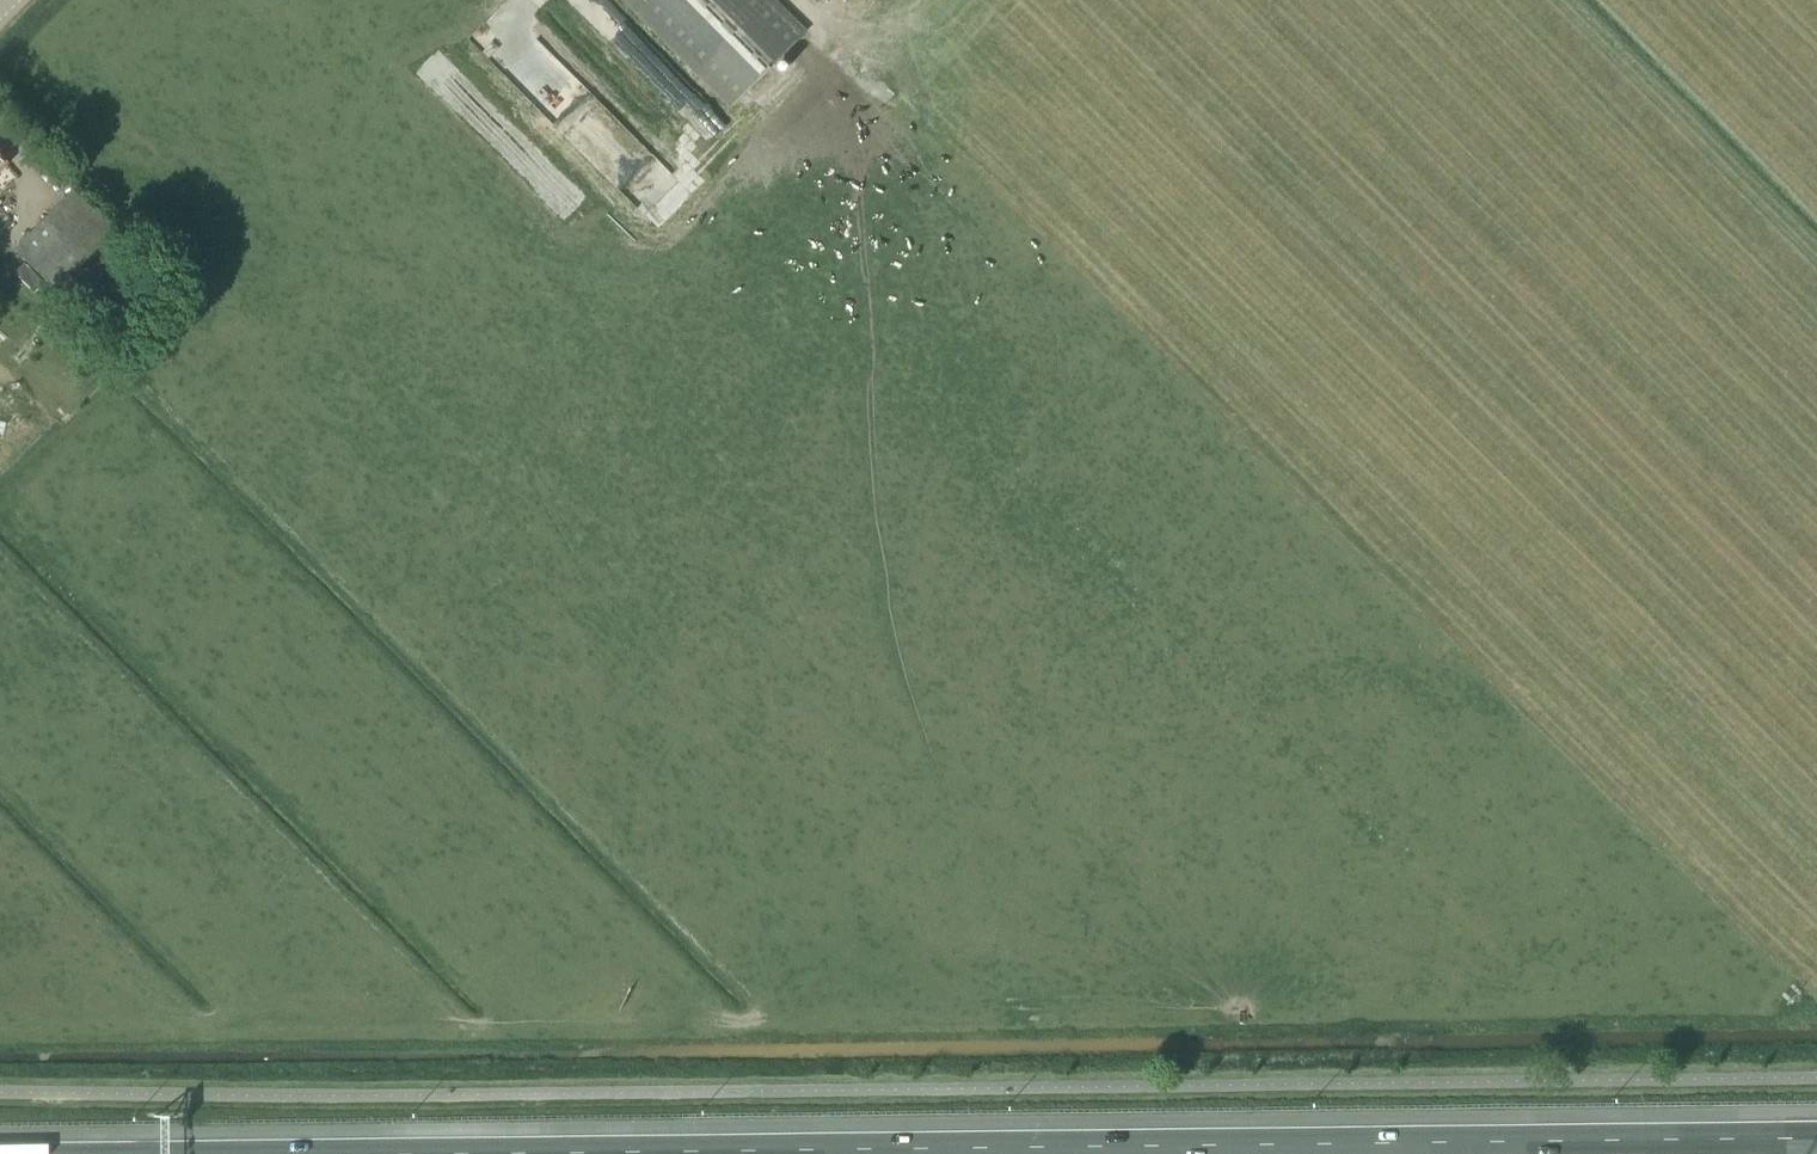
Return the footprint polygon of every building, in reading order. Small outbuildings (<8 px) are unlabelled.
[(806,29),(777,0),(628,0),(731,103),(806,29)] [(15,249),(56,289),(118,227),(78,186),(15,249)] [(130,242),(84,289),(101,305),(147,259),(130,242)]
